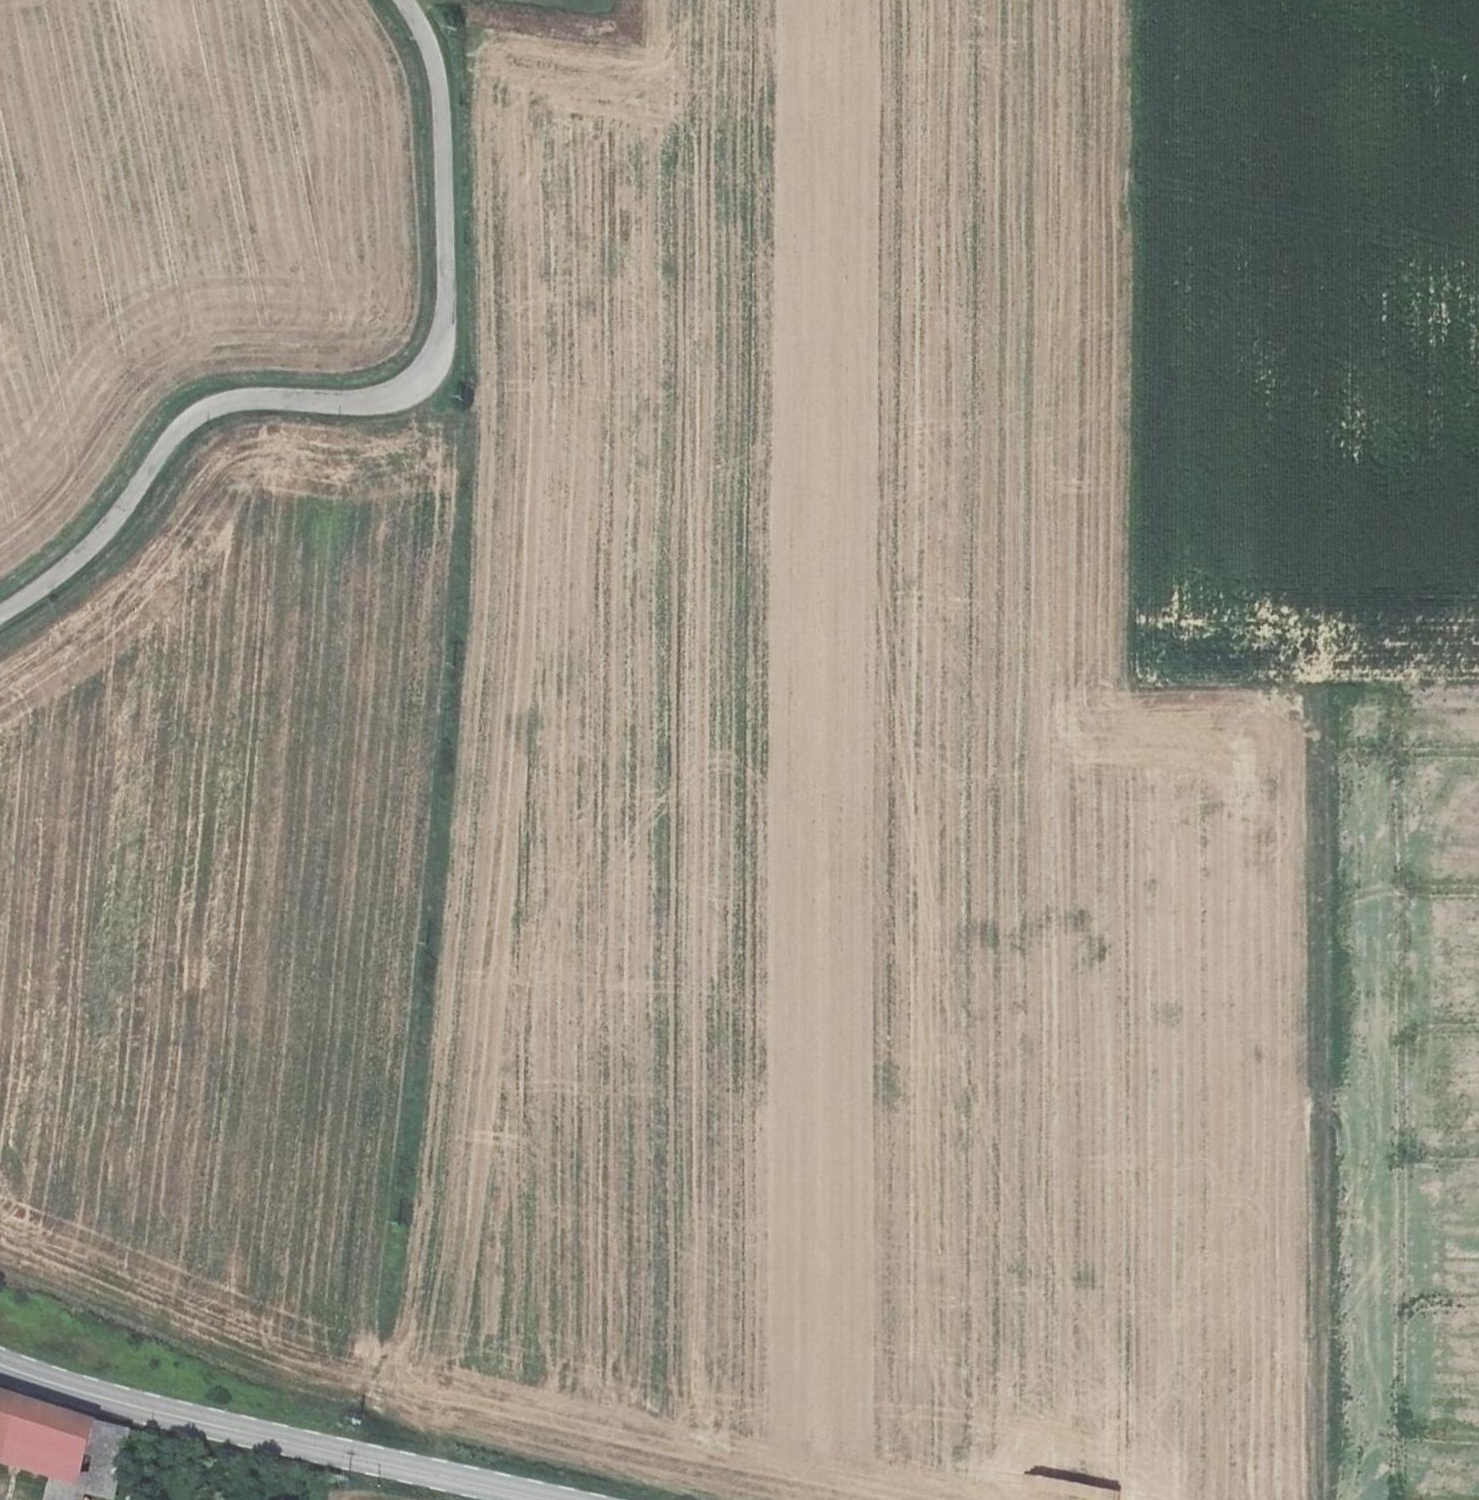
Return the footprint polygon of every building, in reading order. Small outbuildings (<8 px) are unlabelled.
[(1,1460),(19,1417),(93,1441),(81,1493),(89,1496),(119,1498),(128,1451),(146,1456),(150,1434),(0,1387),(0,1460),(1,1460)] [(1,1460),(54,1476),(46,1499),(88,1499),(89,1496),(81,1493),(93,1441),(19,1417),(1,1460)]
